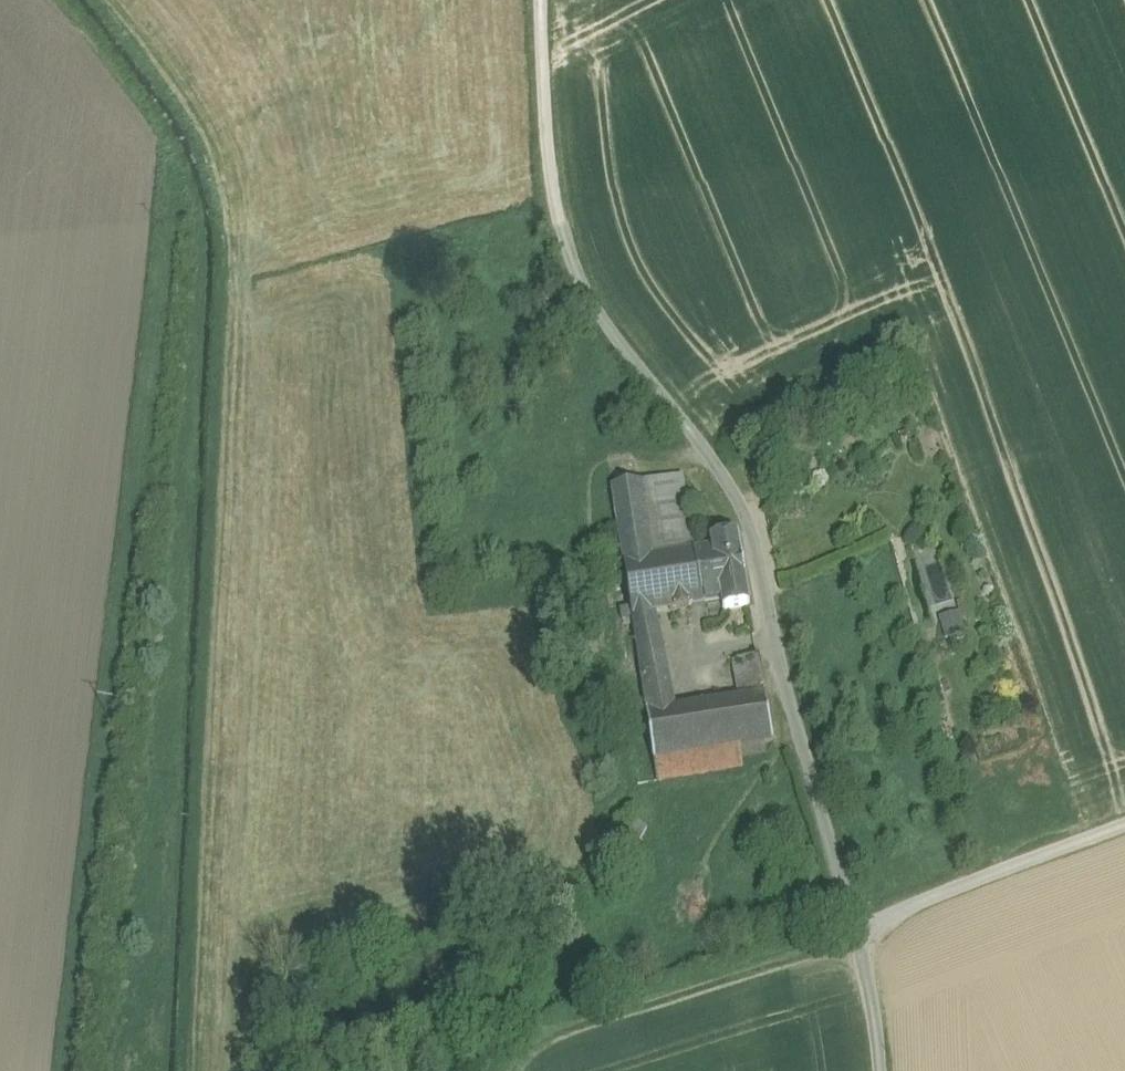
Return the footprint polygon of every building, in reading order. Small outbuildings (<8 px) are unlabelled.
[(711,552),(659,561),(669,619),(719,610),(721,619),(751,614),(738,540),(710,545),(711,552)] [(659,561),(626,567),(652,714),(685,708),(669,619),(659,561)] [(958,615),(941,621),(947,636),(964,630),(958,615)] [(685,708),(652,714),(661,765),(663,764),(774,745),(765,694),(685,708)]
